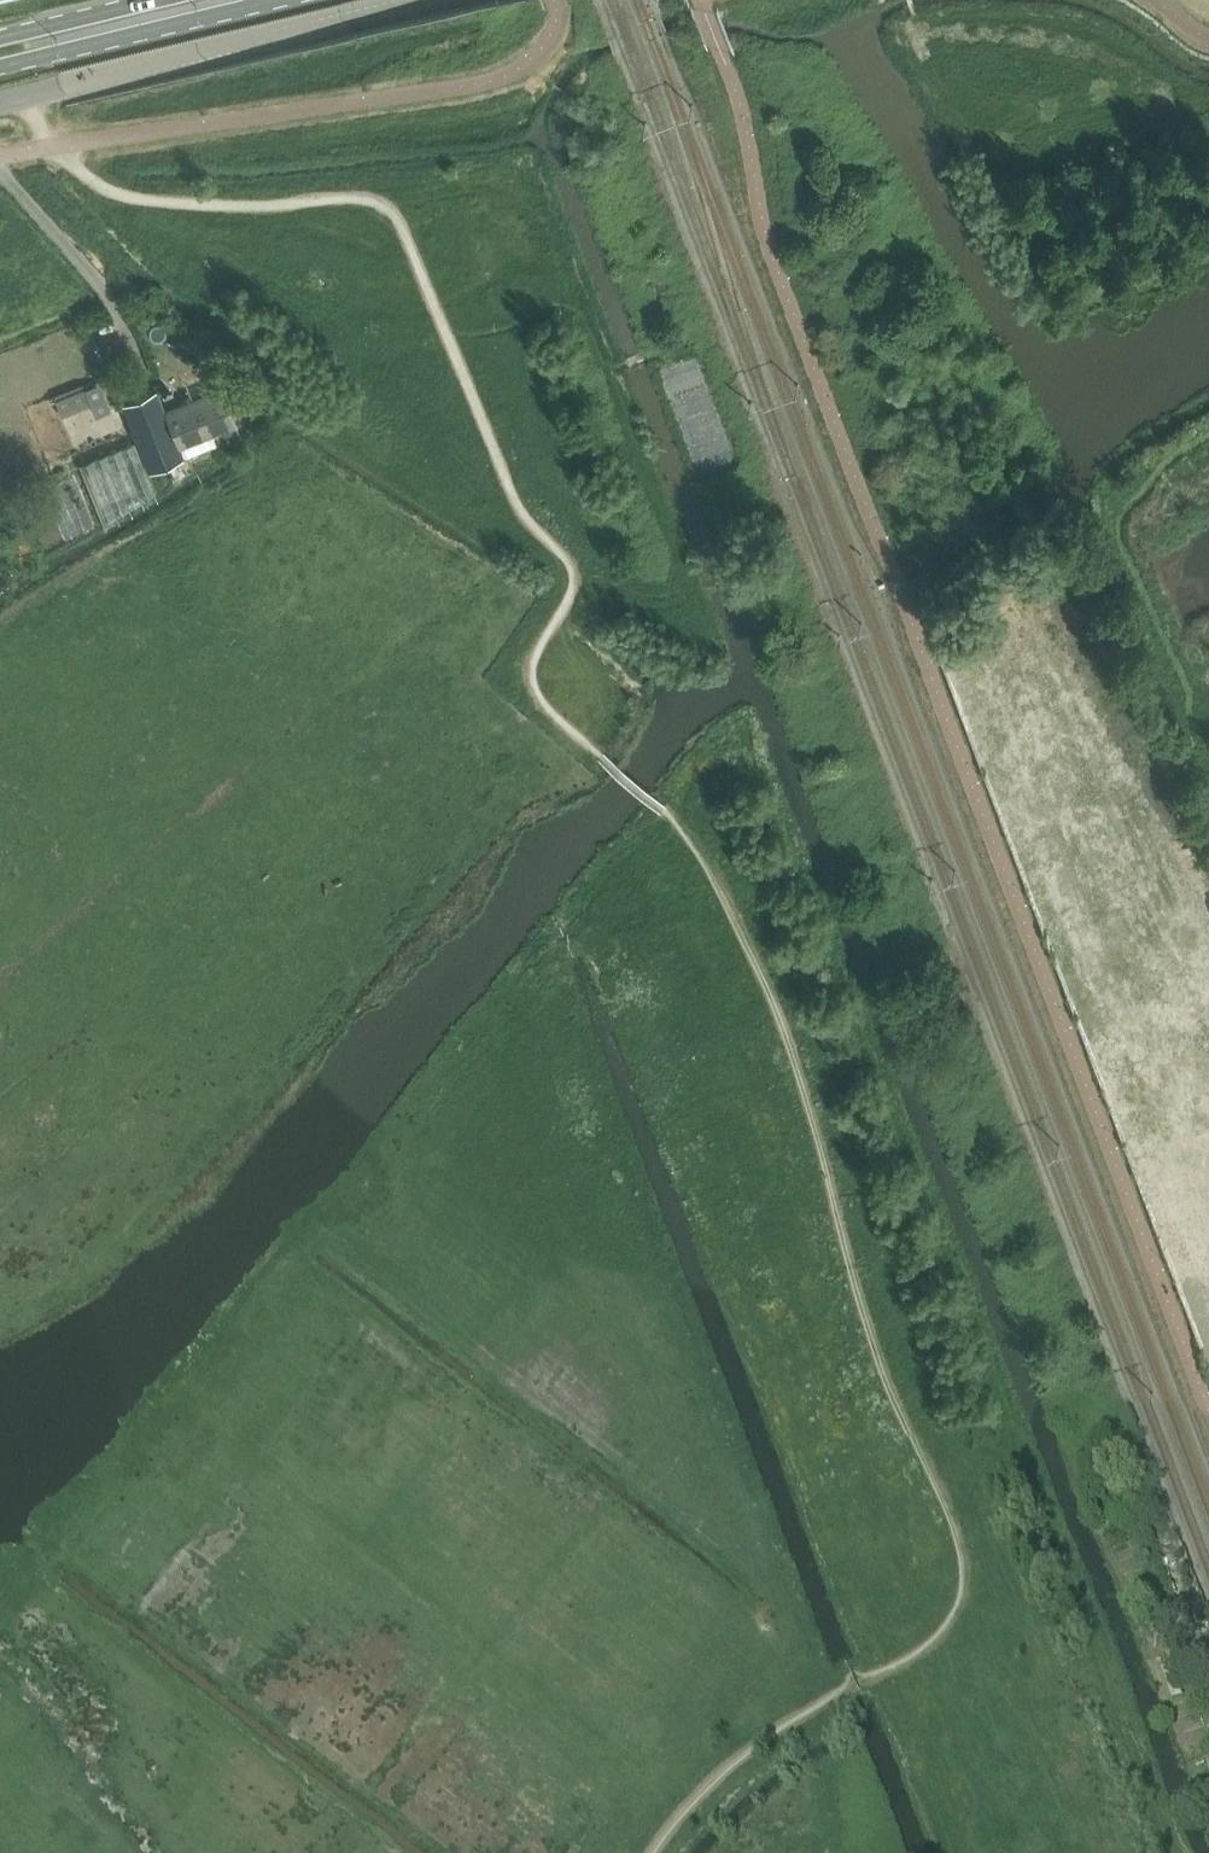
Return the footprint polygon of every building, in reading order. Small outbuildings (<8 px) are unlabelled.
[(100,382),(86,388),(97,415),(111,409),(100,382)] [(217,443),(212,431),(235,422),(221,388),(166,411),(157,389),(124,403),(151,470),(217,443)] [(84,389),(56,400),(62,414),(90,403),(84,389)] [(134,441),(79,463),(104,523),(155,493),(134,441)]
